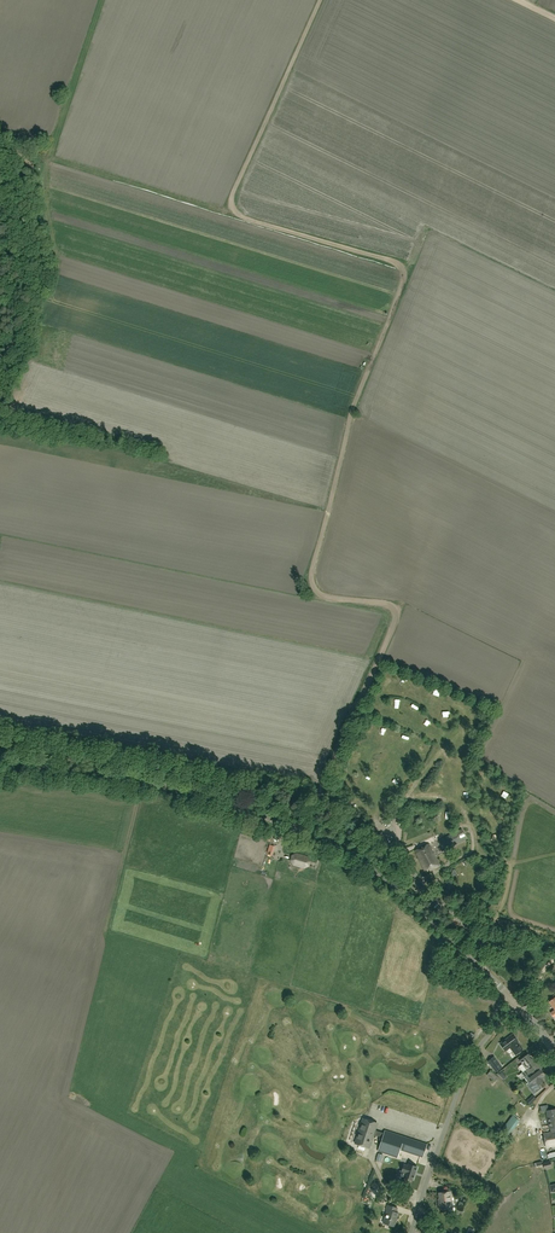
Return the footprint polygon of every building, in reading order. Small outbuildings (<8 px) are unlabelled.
[(444,850),(463,841),(467,839),(462,829),(439,840),(444,850)] [(390,846),(381,834),(375,839),(384,851),(390,846)] [(434,869),(440,866),(429,845),(414,852),(426,873),(430,871),(429,869),(433,867),(434,869)] [(292,855),(290,860),(293,865),(304,868),(309,866),(310,861),(307,857),(296,853),(292,855)] [(415,892),(421,888),(414,878),(408,882),(415,892)] [(518,1053),(522,1050),(517,1042),(518,1041),(513,1034),(507,1039),(508,1040),(501,1045),(505,1050),(511,1045),(518,1053)] [(524,1077),(535,1070),(532,1067),(535,1065),(535,1064),(528,1054),(527,1054),(520,1060),(526,1069),(521,1073),(524,1077)] [(497,1063),(492,1067),(495,1072),(500,1068),(497,1063)] [(490,1070),(486,1074),(494,1082),(498,1077),(490,1070)] [(537,1072),(535,1070),(524,1077),(528,1082),(531,1080),(533,1083),(531,1085),(534,1089),(536,1088),(538,1091),(541,1088),(538,1085),(543,1081),(541,1077),(543,1075),(542,1074),(540,1071),(540,1070),(537,1072)] [(533,1095),(528,1100),(526,1101),(529,1105),(531,1103),(536,1098),(533,1095)] [(554,1131),(554,1109),(546,1111),(549,1128),(550,1128),(551,1131),(554,1131)] [(512,1116),(501,1131),(508,1136),(519,1121),(512,1116)] [(364,1119),(356,1144),(369,1149),(373,1136),(382,1139),(378,1152),(398,1158),(401,1150),(423,1157),(427,1145),(385,1131),(384,1135),(375,1132),(377,1123),(364,1119)] [(554,1145),(554,1131),(551,1131),(543,1133),(545,1146),(554,1145)] [(542,1161),(535,1162),(535,1163),(536,1166),(536,1167),(543,1164),(544,1169),(552,1167),(550,1160),(543,1162),(542,1161)] [(400,1170),(398,1176),(404,1178),(404,1177),(412,1180),(417,1167),(408,1164),(408,1166),(404,1164),(402,1171),(400,1170)] [(450,1197),(452,1197),(451,1191),(439,1192),(440,1202),(439,1202),(439,1209),(451,1208),(450,1197)] [(384,1223),(395,1227),(399,1213),(397,1212),(398,1208),(388,1205),(387,1209),(388,1210),(384,1223)]
